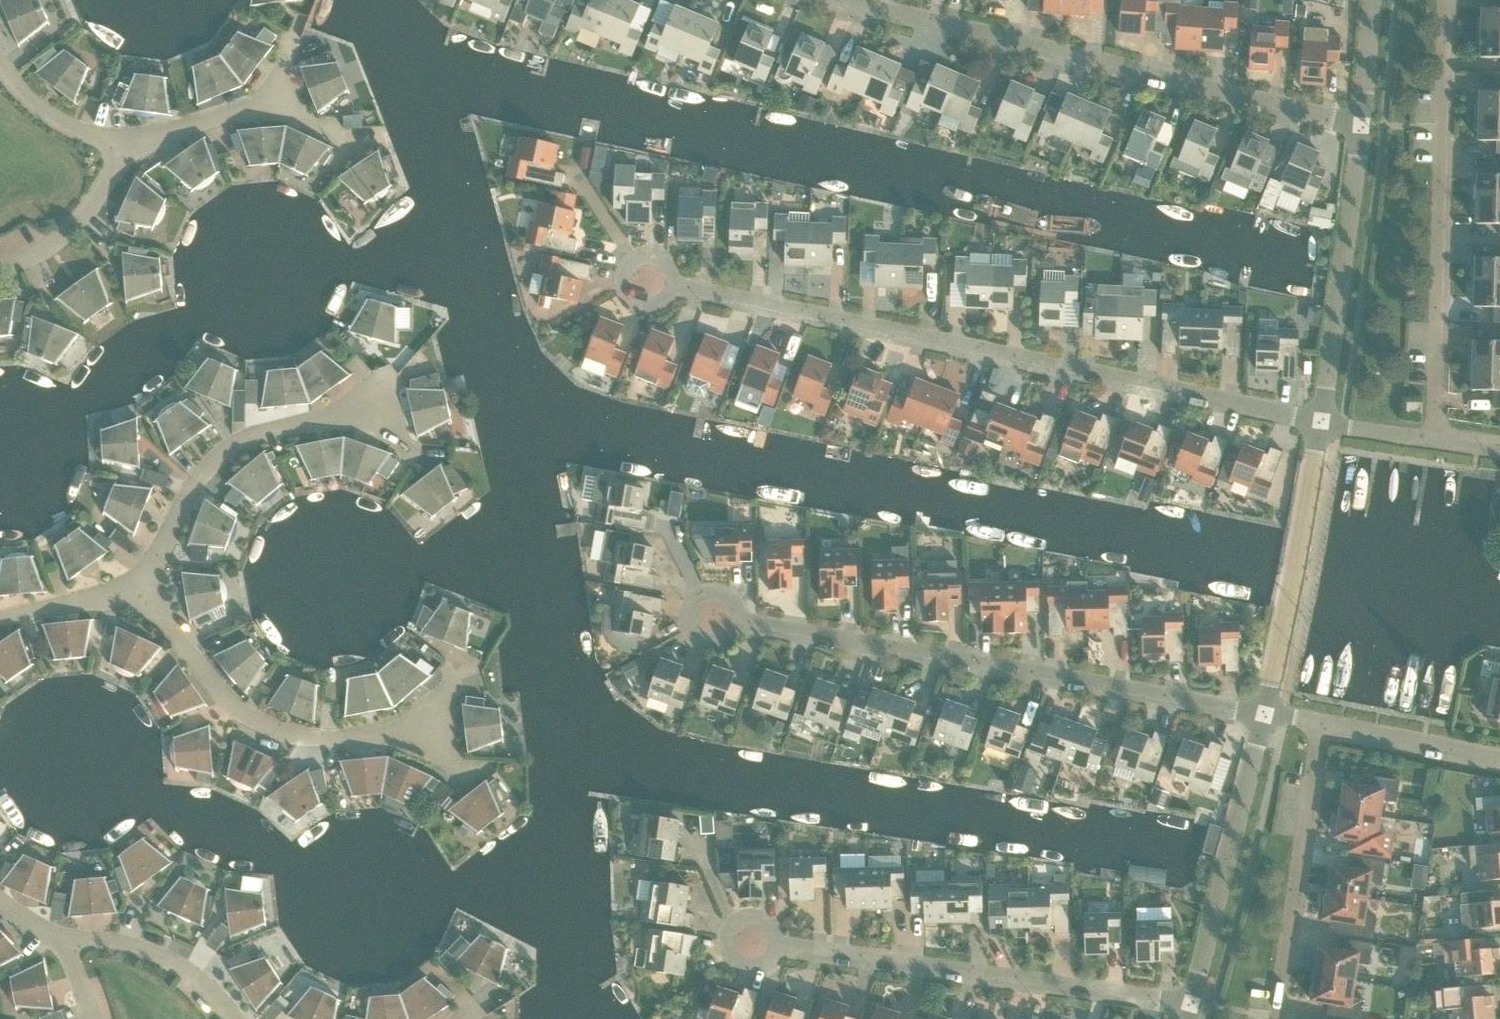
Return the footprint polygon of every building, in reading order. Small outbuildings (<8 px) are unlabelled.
[(20,47),(50,24),(40,0),(0,0),(20,47)] [(495,9),(492,16),(504,21),(513,0),(473,0),(495,9)] [(510,20),(523,25),(528,14),(546,21),(543,28),(555,33),(565,10),(554,6),(556,0),(518,0),(510,20)] [(602,35),(617,0),(591,0),(587,9),(576,5),(567,28),(579,33),(582,26),(602,35)] [(602,35),(622,43),(620,50),(632,55),(641,32),(630,27),(640,4),(629,0),(617,0),(602,35)] [(1067,14),(1068,0),(1033,0),(1033,2),(1045,3),(1044,12),(1067,14)] [(1067,14),(1091,15),(1092,0),(1068,0),(1067,14)] [(1159,0),(1123,0),(1120,33),(1144,35),(1146,10),(1158,11),(1159,0)] [(1199,50),(1202,8),(1180,6),(1181,0),(1167,0),(1166,22),(1178,23),(1176,48),(1199,50)] [(1202,8),(1199,50),(1222,52),(1224,27),(1236,28),(1238,3),(1225,2),(1224,9),(1202,8)] [(681,53),(698,14),(676,5),(666,28),(655,23),(646,46),(658,51),(661,44),(681,53)] [(1258,7),(1248,6),(1247,20),(1256,20),(1258,7)] [(1499,33),(1499,8),(1482,8),(1482,18),(1478,18),(1478,32),(1499,33)] [(698,14),(681,53),(702,61),(699,68),(711,73),(720,51),(709,46),(719,23),(698,14)] [(1307,20),(1297,19),(1296,34),(1306,34),(1307,20)] [(1287,47),(1289,22),(1276,21),(1276,28),(1253,26),(1250,69),(1273,71),(1275,46),(1287,47)] [(752,76),(765,82),(774,59),(763,54),(773,31),(751,22),(734,61),(755,70),(752,76)] [(238,31),(220,55),(244,85),(273,46),(270,45),(277,36),(265,27),(256,39),(238,31)] [(1478,32),(1477,46),(1481,47),(1481,57),(1499,57),(1499,33),(1478,32)] [(802,34),(793,55),(782,50),(777,62),(781,64),(775,78),(778,81),(780,83),(783,83),(786,83),(789,82),(793,80),(805,86),(804,88),(816,93),(826,71),(815,66),(824,43),(802,34)] [(1339,61),(1341,36),(1327,35),(1327,42),(1304,41),(1301,83),(1325,85),(1327,60),(1339,61)] [(863,95),(880,56),(858,46),(848,70),(837,65),(828,88),(840,93),(843,86),(863,95)] [(89,67),(64,49),(59,53),(54,47),(34,62),(39,69),(35,73),(74,102),(89,67)] [(330,51),(302,62),(303,66),(300,66),(318,112),(348,90),(337,62),(330,63),(330,51)] [(244,85),(220,55),(193,66),(199,104),(244,85)] [(901,65),(880,56),(863,95),(883,103),(881,110),(893,115),(902,92),(891,88),(901,65)] [(922,104),(942,112),(959,73),(937,64),(928,87),(917,83),(907,105),(919,111),(922,104)] [(165,77),(136,73),(130,86),(121,83),(113,100),(123,104),(121,108),(170,114),(165,77)] [(959,73),(942,112),(963,121),(960,128),(972,133),(982,110),(971,105),(980,82),(959,73)] [(1039,107),(1029,103),(1034,90),(1012,81),(996,120),(1017,129),(1014,135),(1026,140),(1040,107),(1039,106),(1039,107)] [(1475,115),(1499,116),(1499,92),(1480,91),(1480,101),(1476,101),(1475,115)] [(1053,133),(1073,141),(1090,102),(1068,93),(1059,116),(1048,112),(1038,134),(1050,139),(1053,133)] [(1090,102),(1073,141),(1094,150),(1091,157),(1103,162),(1113,139),(1102,134),(1111,111),(1090,102)] [(1145,164),(1157,169),(1167,146),(1156,142),(1165,119),(1143,109),(1127,148),(1148,157),(1145,164)] [(1475,115),(1475,130),(1479,130),(1479,140),(1496,140),(1496,153),(1499,153),(1499,116),(1475,115)] [(1195,120),(1179,158),(1175,157),(1171,167),(1196,178),(1197,175),(1209,180),(1219,157),(1207,153),(1217,130),(1195,120)] [(250,165),(280,163),(287,125),(238,130),(250,165)] [(287,125),(280,163),(307,175),(331,146),(287,125)] [(1247,131),(1231,169),(1226,167),(1221,178),(1248,190),(1249,186),(1261,191),(1270,168),(1259,164),(1269,141),(1247,131)] [(975,138),(966,135),(961,148),(969,152),(975,138)] [(214,143),(207,145),(204,137),(164,165),(193,190),(218,172),(215,166),(222,164),(214,143)] [(551,165),(553,165),(558,145),(521,137),(517,156),(512,155),(508,175),(556,185),(557,185),(562,186),(565,172),(550,169),(551,165)] [(1312,203),(1325,172),(1314,167),(1320,153),(1298,143),(1282,183),(1285,184),(1283,191),(1300,198),(1312,203)] [(381,157),(379,150),(338,177),(366,202),(391,185),(389,180),(400,176),(391,154),(381,157)] [(593,154),(582,152),(579,166),(590,168),(593,154)] [(665,174),(652,173),(652,174),(636,173),(636,165),(616,164),(614,209),(628,209),(627,222),(651,223),(652,198),(664,198),(665,174)] [(1155,173),(1139,167),(1133,182),(1149,188),(1155,173)] [(1473,199),(1499,199),(1499,175),(1478,174),(1478,184),(1474,184),(1473,199)] [(166,200),(137,176),(116,221),(120,221),(117,229),(134,236),(136,224),(153,227),(166,200)] [(1228,181),(1217,177),(1213,187),(1223,191),(1228,181)] [(717,191),(703,190),(703,198),(680,196),(678,239),(702,240),(704,215),(715,216),(717,191)] [(1473,199),(1473,213),(1477,213),(1477,223),(1499,224),(1499,199),(1473,199)] [(768,203),(755,203),(733,202),(733,209),(732,209),(730,251),(754,252),(755,227),(767,228),(768,203)] [(569,232),(572,232),(576,212),(539,204),(535,223),(530,222),(526,242),(575,252),(578,238),(568,236),(569,232)] [(809,265),(811,223),(789,222),(789,215),(776,214),(774,239),(786,239),(785,264),(809,265)] [(832,224),(811,223),(809,265),(832,266),(833,241),(845,242),(846,217),(833,217),(832,224)] [(876,286),(899,287),(901,244),(879,243),(879,236),(866,235),(865,260),(877,261),(876,286)] [(901,244),(899,287),(922,288),(923,263),(935,263),(936,239),(923,238),(923,245),(901,244)] [(129,253),(123,252),(126,301),(162,288),(160,258),(147,256),(148,249),(130,246),(129,253)] [(1471,282),(1499,282),(1499,246),(1499,258),(1476,257),(1475,267),(1471,267),(1471,282)] [(577,302),(581,281),(579,281),(580,277),(589,279),(593,264),(544,254),(540,273),(545,274),(540,294),(577,302)] [(966,307),(989,308),(991,266),(969,265),(970,258),(956,257),(955,281),(967,282),(966,307)] [(991,266),(989,308),(1013,309),(1014,284),(1026,285),(1027,260),(1014,260),(1013,267),(991,266)] [(110,304),(97,268),(57,297),(86,321),(110,304)] [(1159,276),(1149,275),(1148,287),(1158,288),(1159,276)] [(1078,277),(1065,276),(1065,283),(1042,282),(1040,324),(1064,326),(1065,301),(1077,301),(1078,277)] [(1471,282),(1471,296),(1475,296),(1474,306),(1494,307),(1493,322),(1499,322),(1499,282),(1471,282)] [(1095,338),(1119,339),(1121,285),(1098,284),(1098,288),(1086,287),(1085,312),(1097,313),(1095,338)] [(1121,285),(1119,339),(1142,340),(1143,315),(1155,315),(1156,291),(1144,290),(1144,286),(1121,285)] [(1172,289),(1161,288),(1160,300),(1171,300),(1172,289)] [(551,298),(539,296),(536,309),(548,312),(551,298)] [(16,297),(0,299),(0,336),(10,335),(13,320),(21,321),(25,301),(16,300),(16,297)] [(397,306),(368,298),(349,331),(396,344),(397,306)] [(1181,347),(1201,348),(1203,310),(1183,309),(1184,305),(1164,304),(1161,353),(1176,354),(1177,344),(1181,344),(1181,347)] [(1203,310),(1201,348),(1221,349),(1221,346),(1226,346),(1225,356),(1240,357),(1242,307),(1222,306),(1222,311),(1203,310)] [(78,333),(33,315),(32,317),(27,316),(22,347),(29,348),(28,353),(56,364),(78,333)] [(586,356),(586,357),(582,368),(603,376),(605,371),(617,376),(626,353),(615,349),(624,325),(601,317),(586,356)] [(658,377),(656,383),(668,388),(677,365),(666,361),(675,337),(652,329),(637,368),(658,377)] [(1256,370),(1277,371),(1278,368),(1282,369),(1281,378),(1296,379),(1298,329),(1279,329),(1278,333),(1258,332),(1256,370)] [(1497,330),(1497,341),(1473,341),(1473,351),(1469,350),(1469,365),(1499,366),(1499,330),(1497,330)] [(712,382),(710,389),(722,393),(731,370),(720,366),(728,343),(706,334),(691,374),(712,382)] [(764,393),(761,400),(773,405),(782,382),(771,377),(780,354),(757,345),(742,385),(764,393)] [(321,350),(298,368),(310,403),(311,403),(350,375),(321,350)] [(815,403),(813,410),(825,415),(834,392),(823,388),(832,364),(809,356),(794,395),(815,403)] [(236,369),(209,357),(185,387),(231,406),(236,369)] [(1469,365),(1468,379),(1472,379),(1472,389),(1496,390),(1495,408),(1499,408),(1499,366),(1469,365)] [(892,383),(882,379),(883,375),(861,366),(846,406),(867,414),(864,421),(877,426),(885,403),(892,383)] [(310,403),(298,368),(268,370),(262,408),(310,403)] [(439,389),(440,372),(411,379),(411,388),(407,388),(418,436),(451,419),(445,389),(439,389)] [(923,426),(938,386),(916,378),(907,401),(896,397),(887,420),(900,425),(902,418),(923,426)] [(960,395),(938,386),(923,426),(943,434),(941,441),(953,445),(962,422),(951,418),(960,395)] [(986,439),(1004,446),(1017,411),(998,404),(997,406),(993,404),(997,395),(983,390),(965,436),(984,443),(986,439)] [(186,406),(181,401),(156,419),(170,454),(210,425),(194,412),(198,407),(190,401),(186,406)] [(1422,414),(1422,403),(1407,402),(1407,413),(1422,414)] [(1017,411),(1004,446),(1022,453),(1020,457),(1039,464),(1057,418),(1043,413),(1039,422),(1035,420),(1036,418),(1017,411)] [(1116,418),(1102,413),(1099,422),(1095,420),(1096,418),(1076,411),(1063,446),(1082,453),(1080,457),(1099,464),(1116,418)] [(140,467),(137,418),(101,430),(103,460),(140,467)] [(1172,429),(1158,423),(1155,433),(1151,431),(1152,429),(1132,421),(1119,456),(1138,463),(1136,468),(1155,475),(1172,429)] [(1228,440),(1214,435),(1211,444),(1207,442),(1208,440),(1188,432),(1175,468),(1194,475),(1192,479),(1211,486),(1228,440)] [(312,479),(342,474),(345,436),(297,445),(312,479)] [(345,436),(342,474),(370,484),(378,472),(387,478),(398,462),(389,455),(391,453),(345,436)] [(1062,445),(1052,441),(1046,456),(1055,460),(1062,445)] [(978,447),(964,442),(959,453),(973,458),(978,447)] [(1284,452),(1270,446),(1266,456),(1263,454),(1263,452),(1244,444),(1235,468),(1224,464),(1215,486),(1226,490),(1231,479),(1249,486),(1248,491),(1266,498),(1284,452)] [(281,485),(265,450),(227,482),(258,504),(281,485)] [(443,468),(441,464),(402,494),(432,517),(456,498),(454,493),(470,487),(451,464),(443,468)] [(645,489),(609,482),(611,477),(604,475),(601,477),(597,502),(600,502),(597,521),(645,530),(648,515),(638,513),(639,509),(642,510),(645,489)] [(1158,482),(1147,478),(1139,501),(1150,504),(1158,482)] [(152,488),(115,484),(104,512),(135,534),(152,488)] [(682,496),(668,496),(668,509),(682,510),(682,496)] [(221,509),(205,498),(188,544),(193,544),(192,560),(207,562),(209,546),(226,547),(236,519),(234,518),(238,512),(225,503),(221,509)] [(771,520),(770,506),(758,507),(758,520),(771,520)] [(752,525),(716,525),(717,535),(693,535),(705,559),(717,559),(717,565),(740,565),(740,555),(752,555),(752,525)] [(109,552),(79,527),(55,545),(69,580),(109,552)] [(654,548),(630,543),(632,534),(610,530),(605,560),(609,561),(605,580),(654,589),(657,574),(647,572),(648,568),(650,569),(654,548)] [(804,540),(769,540),(769,580),(769,590),(793,590),(792,580),(792,570),(805,570),(804,540)] [(856,549),(821,550),(822,599),(845,598),(844,582),(857,581),(856,549)] [(32,556),(2,558),(0,571),(0,595),(45,591),(32,556)] [(908,560),(873,560),(874,600),(874,610),(897,610),(896,590),(909,590),(908,560)] [(961,570),(957,570),(957,560),(928,561),(928,571),(925,571),(926,621),(949,620),(949,604),(961,603),(961,570)] [(220,575),(182,572),(190,620),(193,619),(197,628),(215,620),(211,611),(225,605),(220,575)] [(1005,632),(1004,582),(969,583),(970,613),(982,613),(983,633),(1005,632)] [(1039,612),(1039,582),(1004,582),(1005,632),(1027,632),(1027,612),(1039,612)] [(1088,629),(1087,591),(1068,591),(1068,586),(1048,587),(1049,636),(1064,636),(1064,626),(1068,626),(1068,629),(1088,629)] [(1107,591),(1087,591),(1088,629),(1109,628),(1109,626),(1113,626),(1113,635),(1128,635),(1127,586),(1107,586),(1107,591)] [(615,590),(612,608),(606,607),(606,608),(607,608),(605,616),(604,624),(604,632),(607,640),(613,645),(620,649),(633,651),(633,652),(634,652),(637,634),(650,637),(653,616),(651,616),(652,611),(661,613),(664,599),(615,590)] [(471,612),(443,601),(435,612),(425,605),(418,623),(424,628),(421,632),(467,650),(471,612)] [(1143,655),(1164,655),(1164,652),(1169,652),(1169,662),(1184,662),(1183,612),(1163,612),(1163,617),(1143,617),(1143,655)] [(85,656),(91,619),(43,624),(56,659),(85,656)] [(1200,665),(1221,665),(1221,662),(1225,662),(1225,672),(1240,672),(1239,622),(1219,622),(1219,627),(1199,627),(1200,665)] [(162,646),(117,626),(110,663),(138,676),(162,646)] [(19,629),(0,642),(0,675),(7,682),(32,664),(19,629)] [(267,662),(247,639),(213,656),(245,693),(250,686),(255,690),(269,670),(264,666),(267,662)] [(378,673),(394,707),(431,676),(429,674),(434,668),(421,659),(416,665),(401,654),(378,673)] [(661,658),(648,696),(682,708),(692,679),(680,675),(683,666),(661,658)] [(207,704),(178,663),(154,692),(171,717),(207,704)] [(735,673),(713,665),(700,703),(734,715),(744,686),(732,682),(735,673)] [(766,669),(753,707),(787,719),(797,690),(785,686),(788,677),(766,669)] [(346,716),(394,707),(378,673),(348,678),(346,716)] [(317,684),(289,674),(268,705),(314,722),(317,684)] [(1491,676),(1485,717),(1499,720),(1499,677),(1491,676)] [(818,678),(805,716),(838,728),(848,700),(836,695),(839,686),(818,678)] [(849,722),(882,733),(895,695),(874,688),(870,697),(859,693),(849,722)] [(466,704),(462,703),(468,753),(503,739),(500,709),(485,706),(486,698),(468,695),(466,704)] [(895,695),(882,733),(915,744),(924,716),(913,712),(916,703),(895,695)] [(947,700),(934,738),(967,749),(977,721),(965,717),(969,707),(947,700)] [(1029,729),(1017,724),(1021,715),(999,707),(986,745),(1019,757),(1029,729)] [(1030,749),(1063,761),(1076,723),(1055,716),(1052,725),(1040,721),(1030,749)] [(786,723),(778,720),(774,730),(782,733),(786,723)] [(935,726),(926,723),(922,734),(931,737),(935,726)] [(1076,723),(1063,761),(1096,772),(1106,744),(1094,740),(1097,730),(1076,723)] [(213,774),(210,725),(174,737),(176,767),(199,771),(197,781),(208,783),(213,774)] [(1147,738),(1148,736),(1128,729),(1116,765),(1135,771),(1133,776),(1152,782),(1168,735),(1154,730),(1151,740),(1147,738)] [(279,761),(235,739),(228,777),(255,790),(260,783),(268,789),(281,769),(275,765),(279,761)] [(1203,748),(1204,746),(1184,739),(1172,774),(1191,781),(1189,786),(1208,792),(1224,745),(1210,740),(1207,750),(1203,748)] [(353,796),(382,793),(389,756),(341,760),(353,796)] [(389,756),(382,793),(410,806),(433,776),(389,756)] [(309,771),(308,768),(268,796),(297,821),(322,804),(318,794),(329,792),(324,768),(309,771)] [(1340,810),(1380,816),(1383,799),(1394,801),(1398,779),(1368,775),(1366,787),(1344,783),(1340,810)] [(510,797),(495,778),(488,783),(487,779),(448,810),(478,832),(502,814),(499,806),(510,797)] [(456,791),(446,783),(431,801),(441,809),(456,791)] [(1169,792),(1157,788),(1152,803),(1164,807),(1169,792)] [(1476,798),(1477,810),(1487,809),(1489,832),(1499,831),(1499,795),(1476,798)] [(1377,833),(1380,816),(1340,810),(1336,836),(1358,840),(1356,852),(1386,856),(1389,835),(1377,833)] [(674,841),(677,841),(680,820),(643,815),(640,835),(635,834),(632,854),(681,861),(683,846),(674,845),(674,841)] [(173,862),(144,838),(119,855),(123,865),(116,868),(125,891),(132,888),(133,891),(173,862)] [(1218,840),(1207,838),(1204,852),(1214,854),(1218,840)] [(1496,843),(1468,845),(1470,866),(1481,865),(1482,880),(1499,878),(1499,854),(1497,854),(1496,843)] [(774,850),(739,851),(739,891),(740,898),(763,898),(762,880),(775,880),(774,850)] [(24,854),(16,865),(7,861),(0,875),(0,880),(3,881),(1,883),(46,903),(52,866),(24,854)] [(1332,865),(1328,892),(1367,898),(1370,881),(1382,882),(1385,861),(1355,857),(1354,868),(1332,865)] [(826,858),(790,859),(791,899),(814,899),(814,889),(826,888),(826,858)] [(653,864),(642,863),(640,874),(652,876),(653,864)] [(869,868),(870,908),(892,907),(892,897),(904,897),(904,867),(869,868)] [(847,908),(870,908),(869,868),(834,868),(835,898),(847,898),(847,908)] [(226,876),(218,872),(212,884),(221,888),(226,876)] [(209,888),(181,876),(158,905),(203,926),(209,888)] [(118,912),(105,877),(75,879),(69,916),(118,912)] [(684,907),(686,907),(689,886),(652,881),(649,901),(644,900),(641,920),(690,927),(693,912),(683,911),(684,907)] [(947,882),(947,922),(970,921),(970,911),(982,911),(981,881),(947,882)] [(947,922),(947,882),(912,882),(913,912),(925,912),(925,922),(947,922)] [(1049,889),(1029,889),(1030,927),(1050,926),(1050,924),(1054,924),(1054,933),(1069,933),(1068,883),(1048,884),(1049,889)] [(1010,927),(1030,927),(1029,889),(1010,889),(1010,885),(990,885),(991,935),(1006,934),(1005,925),(1009,924),(1010,927)] [(263,894),(226,888),(231,937),(266,923),(263,894)] [(1488,890),(1461,893),(1463,914),(1473,913),(1475,928),(1499,925),(1499,901),(1489,902),(1488,890)] [(1367,898),(1328,892),(1324,918),(1346,921),(1344,933),(1373,938),(1377,916),(1365,915),(1367,898)] [(1086,911),(1086,899),(1073,899),(1073,911),(1086,911)] [(1120,913),(1085,914),(1086,954),(1109,953),(1109,943),(1121,943),(1120,913)] [(1172,920),(1137,921),(1137,961),(1160,960),(1160,950),(1173,950),(1172,920)] [(0,929),(0,966),(23,954),(0,929)] [(683,975),(687,954),(684,954),(685,949),(694,951),(697,936),(648,929),(645,948),(649,949),(646,969),(683,975)] [(507,948),(481,934),(471,944),(462,935),(447,950),(457,959),(455,961),(498,985),(507,948)] [(1315,973),(1355,980),(1357,963),(1369,964),(1373,943),(1343,938),(1341,950),(1319,947),(1315,973)] [(1444,942),(1433,943),(1434,955),(1445,954),(1446,962),(1462,961),(1463,976),(1499,972),(1499,948),(1478,950),(1477,939),(1444,942)] [(1416,947),(1401,945),(1399,958),(1414,960),(1416,947)] [(250,962),(244,951),(228,961),(232,968),(230,969),(257,1010),(282,981),(265,957),(250,962)] [(54,1009),(45,961),(11,977),(16,1006),(54,1009)] [(1355,980),(1315,973),(1311,1000),(1333,1003),(1331,1015),(1355,1018),(1361,1018),(1364,998),(1352,997),(1355,980)] [(400,994),(409,1018),(428,1018),(454,1002),(451,1000),(455,995),(441,983),(437,988),(425,977),(400,994)] [(312,986),(288,1015),(296,1018),(335,1018),(339,999),(312,986)] [(1496,995),(1470,998),(1469,986),(1432,990),(1434,1010),(1454,1008),(1455,1018),(1494,1018),(1493,1007),(1497,1007),(1496,995)] [(738,993),(718,987),(708,1018),(750,1018),(758,992),(744,987),(741,997),(737,995),(738,993)] [(767,1018),(804,1018),(806,1012),(794,1008),(797,998),(775,992),(767,1018)] [(400,994),(371,996),(367,1018),(409,1018),(400,994)] [(858,1018),(846,1015),(849,1006),(827,999),(821,1018),(858,1018)] [(874,1018),(898,1018),(900,1013),(878,1006),(874,1018)]
